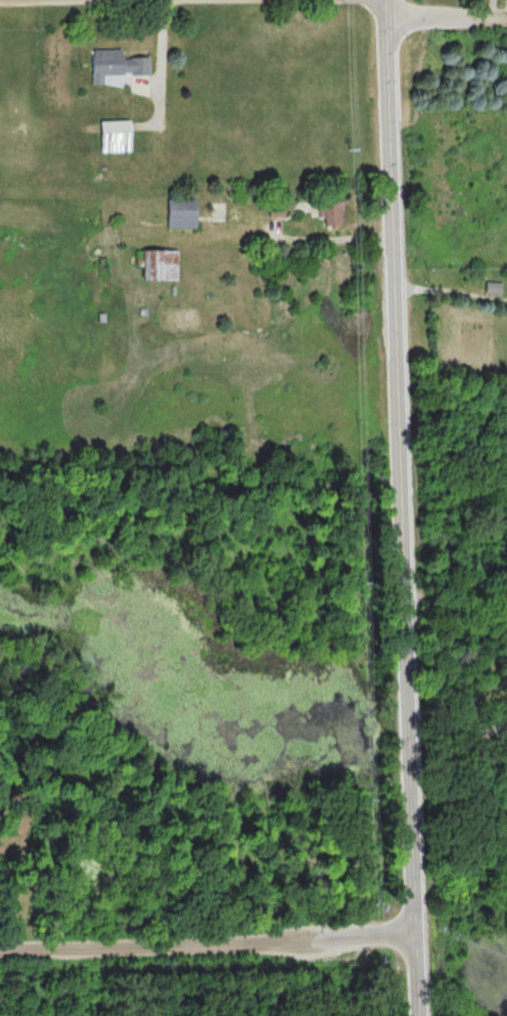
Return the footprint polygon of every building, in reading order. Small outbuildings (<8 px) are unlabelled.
[(91,83),(103,83),(103,74),(150,74),(149,56),(122,57),(122,48),(91,49),(91,83)] [(100,120),(101,151),(130,151),(130,119),(100,120)] [(319,217),(324,217),(324,224),(341,224),(340,198),(318,198),(319,217)] [(167,227),(196,227),(196,199),(168,199),(167,227)] [(269,216),(284,216),(283,202),(269,202),(269,216)] [(177,280),(178,250),(147,249),(146,279),(177,280)]
